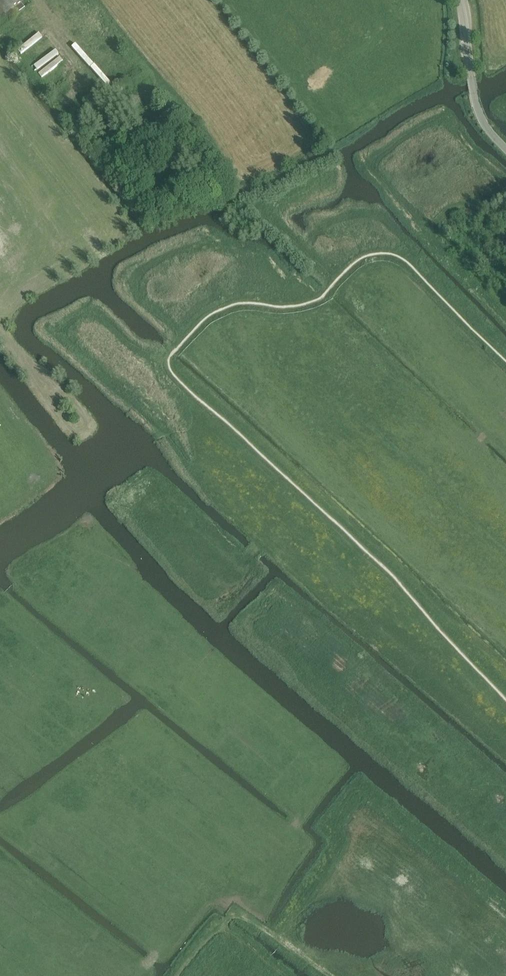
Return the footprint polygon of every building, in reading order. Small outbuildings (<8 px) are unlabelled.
[(3,18),(7,23),(25,8),(21,3),(26,0),(0,0),(0,20),(3,18)]
